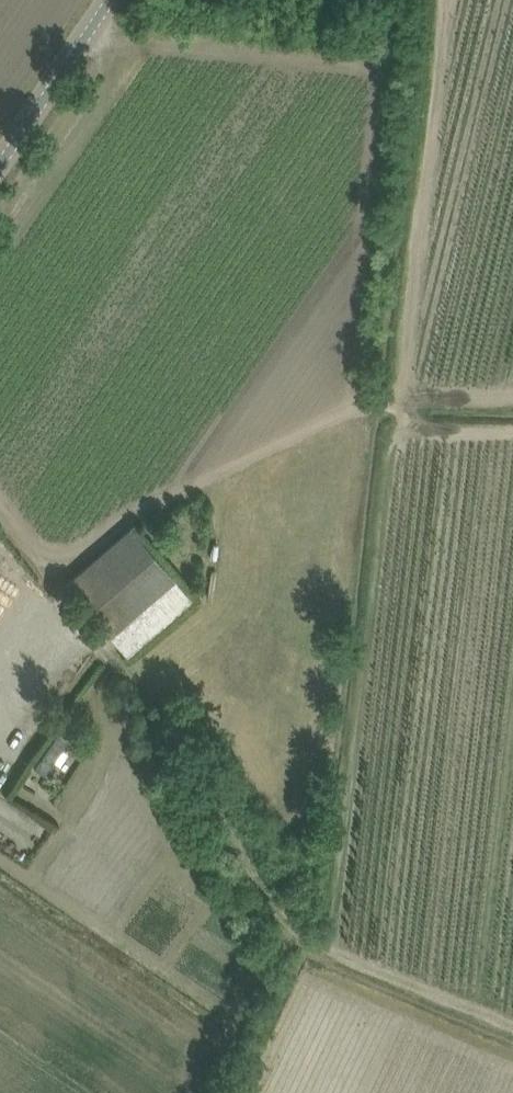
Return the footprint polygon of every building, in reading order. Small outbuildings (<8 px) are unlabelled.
[(130,527),(64,583),(126,654),(192,598),(130,527)] [(48,745),(34,766),(44,773),(58,753),(48,745)] [(308,822),(304,840),(317,843),(322,825),(308,822)]
